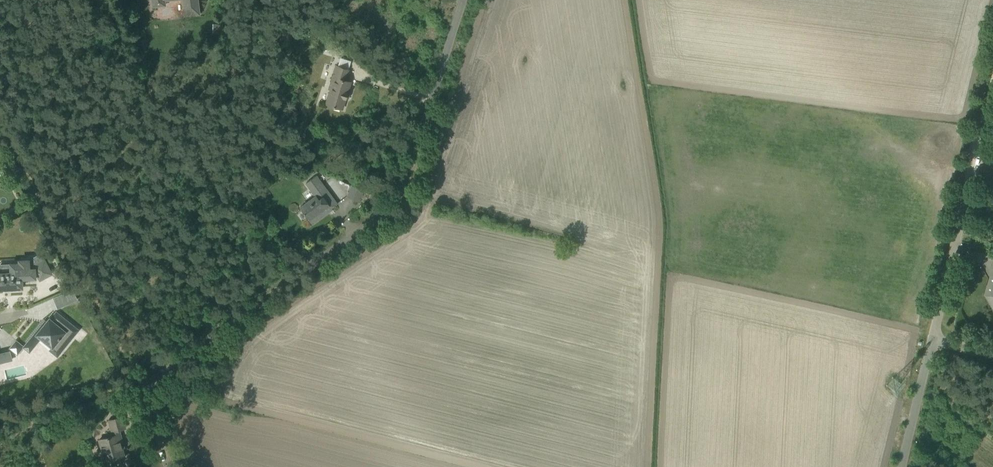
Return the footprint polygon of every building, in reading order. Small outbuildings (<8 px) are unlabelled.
[(185,15),(198,14),(197,0),(183,0),(185,15)] [(326,104),(333,106),(342,109),(345,99),(346,99),(349,98),(350,94),(349,92),(348,92),(351,82),(345,80),(348,70),(336,65),(328,88),(330,89),(326,104)] [(364,190),(351,185),(347,196),(359,201),(364,190)] [(337,204),(331,196),(328,192),(319,199),(316,195),(300,207),(312,224),(328,212),(327,211),(337,204)] [(5,288),(5,289),(4,289),(4,290),(21,289),(21,288),(21,287),(22,287),(21,282),(29,282),(29,279),(36,278),(36,276),(38,276),(40,280),(52,274),(44,260),(33,266),(34,269),(29,269),(29,260),(18,261),(18,265),(10,265),(10,271),(0,272),(0,288),(5,288)] [(72,290),(68,292),(72,302),(76,300),(72,290)] [(72,338),(79,330),(56,312),(50,319),(50,318),(43,326),(42,325),(23,347),(30,352),(41,338),(60,354),(72,338)] [(0,354),(0,363),(12,360),(10,352),(0,354)] [(4,371),(10,369),(9,362),(0,364),(0,375),(5,374),(4,371)] [(113,436),(99,440),(105,463),(115,460),(124,457),(117,431),(125,428),(122,417),(112,419),(109,420),(113,436)]
